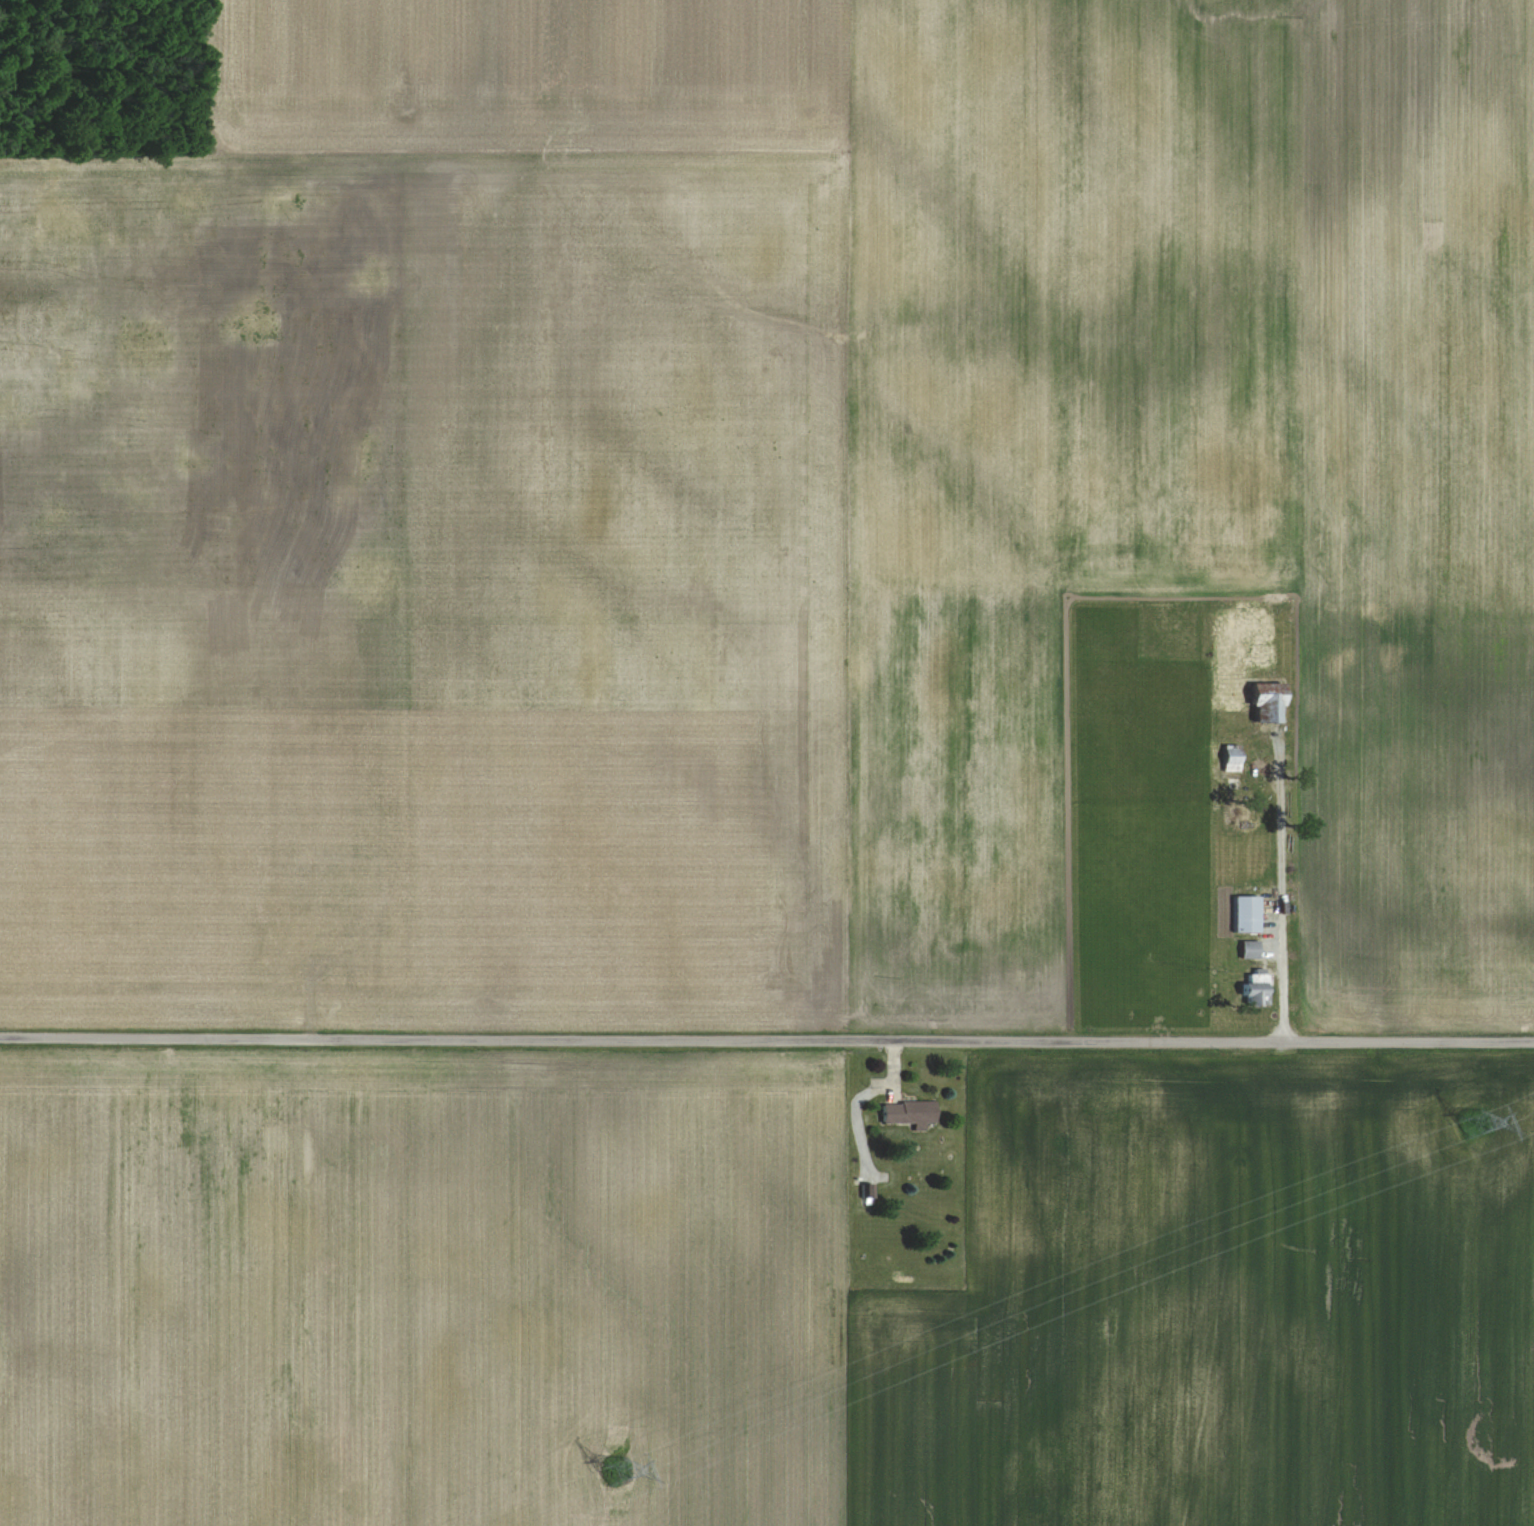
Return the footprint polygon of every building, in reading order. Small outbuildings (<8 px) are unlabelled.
[(1273,723),(1273,691),(1256,691),(1256,685),(1242,685),(1242,706),(1249,706),(1249,723),(1273,723)] [(1235,745),(1218,745),(1218,772),(1235,772),(1235,745)] [(1229,933),(1255,933),(1255,897),(1229,897),(1229,933)] [(1256,941),(1236,941),(1236,959),(1255,959),(1256,941)] [(1241,1005),(1263,1005),(1263,971),(1243,971),(1243,985),(1235,985),(1235,997),(1241,997),(1241,1005)] [(936,1102),(882,1103),(883,1124),(922,1124),(936,1123),(936,1102)]
